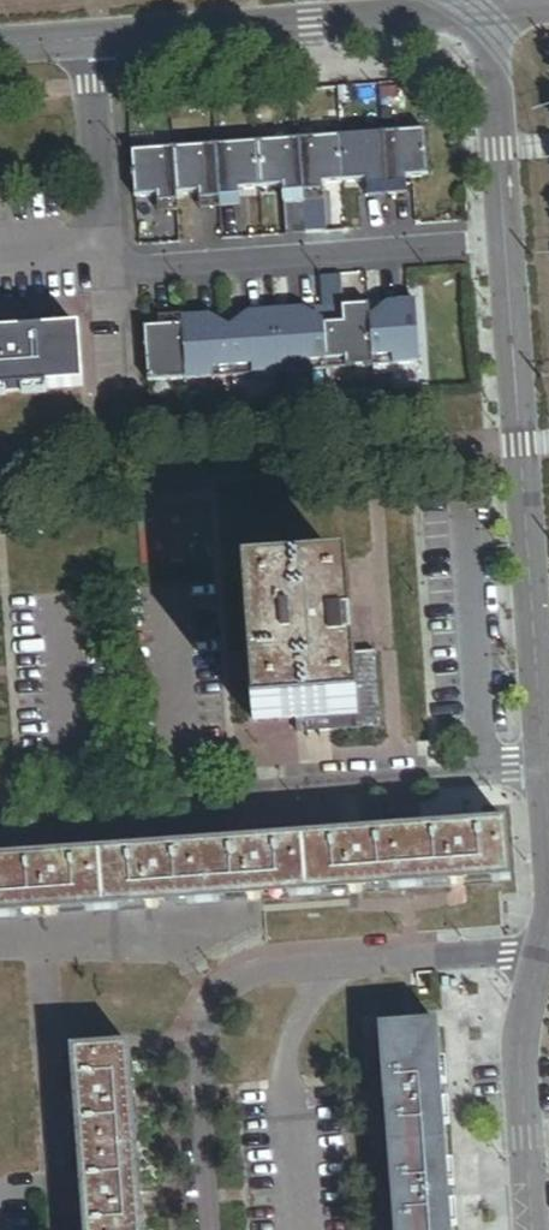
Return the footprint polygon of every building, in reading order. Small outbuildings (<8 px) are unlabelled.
[(424,133),(383,136),(387,188),(406,187),(406,179),(428,178),(424,133)] [(383,136),(341,139),(344,184),(366,182),(367,190),(387,188),(383,136)] [(341,139),(299,142),(302,195),(322,194),(322,186),(344,184),(341,139)] [(299,142),(257,145),(260,190),(282,188),(286,235),(305,234),(302,195),(299,142)] [(257,145),(215,148),(218,201),(238,199),(238,191),(260,190),(257,145)] [(215,148),(173,151),(176,196),(198,195),(198,202),(218,201),(215,148)] [(173,151),(131,154),(134,199),(156,198),(157,205),(176,205),(176,196),(173,151)] [(415,304),(369,307),(373,367),(420,364),(415,304)] [(369,307),(322,311),(326,371),(373,367),(369,307)] [(322,311),(275,314),(279,375),(326,371),(322,311)] [(275,314),(229,317),(233,378),(279,375),(275,314)] [(229,317),(181,320),(182,328),(186,381),(233,378),(229,317)] [(182,328),(143,330),(147,384),(186,381),(182,328)] [(82,387),(78,334),(19,338),(18,332),(2,332),(3,339),(0,339),(0,393),(82,387)] [(372,654),(351,656),(346,576),(243,583),(253,724),(296,721),(297,734),(377,728),(372,654)] [(509,882),(504,827),(463,830),(462,823),(447,824),(448,831),(362,837),(362,831),(346,832),(347,839),(260,845),(259,839),(246,840),(246,846),(159,852),(159,846),(144,847),(144,853),(57,860),(57,853),(41,854),(42,861),(0,864),(0,921),(509,882)] [(435,1028),(379,1032),(383,1092),(378,1092),(379,1109),(384,1108),(391,1194),(385,1195),(386,1209),(392,1208),(393,1229),(450,1229),(435,1028)] [(127,1048),(70,1053),(74,1098),(68,1099),(69,1114),(75,1113),(81,1198),(75,1198),(76,1214),(82,1214),(83,1229),(141,1229),(127,1048)]
